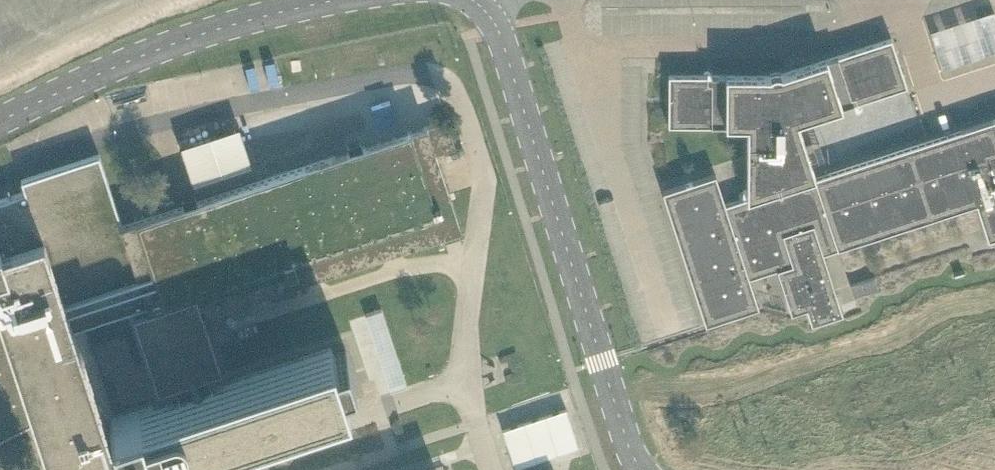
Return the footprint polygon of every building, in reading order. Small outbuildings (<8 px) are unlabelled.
[(944,66),(994,49),(994,21),(991,9),(931,28),(944,66)] [(907,83),(908,83),(892,35),(782,71),(782,70),(779,70),(776,70),(774,70),(771,72),(771,73),(670,72),(669,123),(748,123),(748,195),(726,202),(716,171),(664,189),(707,322),(759,305),(747,268),(775,258),(778,266),(777,266),(792,310),(808,305),(813,319),(812,319),(812,320),(843,310),(843,309),(839,311),(834,296),(838,295),(822,243),(836,239),(838,246),(977,201),(989,237),(994,235),(994,116),(817,174),(812,161),(819,158),(819,157),(816,158),(811,144),(814,143),(814,141),(807,144),(799,119),(907,83)] [(246,125),(250,136),(302,119),(298,108),(246,125)] [(439,151),(443,150),(442,148),(464,141),(461,132),(460,131),(453,134),(448,117),(123,223),(100,152),(22,177),(26,189),(0,197),(0,434),(34,417),(36,425),(39,424),(44,437),(42,438),(42,439),(44,438),(49,452),(46,453),(47,454),(49,454),(54,467),(51,468),(52,469),(54,469),(104,469),(120,465),(114,448),(120,446),(125,462),(140,458),(142,463),(156,458),(155,453),(163,449),(165,451),(167,452),(169,451),(171,450),(172,448),(171,446),(181,442),(181,444),(346,390),(343,380),(344,380),(342,374),(355,370),(347,346),(334,351),(332,344),(217,382),(211,364),(213,364),(211,359),(210,360),(202,335),(203,335),(203,333),(201,334),(196,318),(197,318),(197,316),(196,317),(194,312),(432,234),(461,224),(436,150),(438,150),(439,151)] [(183,142),(195,179),(252,161),(239,123),(183,142)] [(253,148),(257,159),(310,142),(306,130),(253,148)] [(144,149),(142,142),(140,138),(130,141),(134,153),(144,149)] [(851,282),(855,293),(879,286),(875,274),(851,282)] [(503,427),(516,465),(579,444),(567,406),(503,427)] [(0,457),(0,469),(11,469),(8,460),(6,455),(0,457)]
